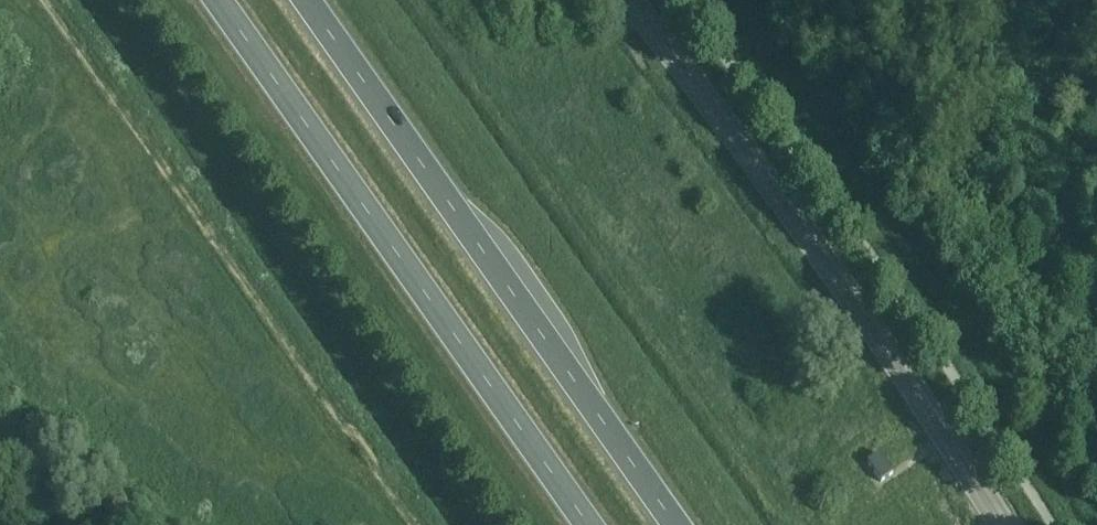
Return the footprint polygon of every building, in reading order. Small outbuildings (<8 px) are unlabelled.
[(866,461),(880,480),(892,472),(879,453),(866,461)]
